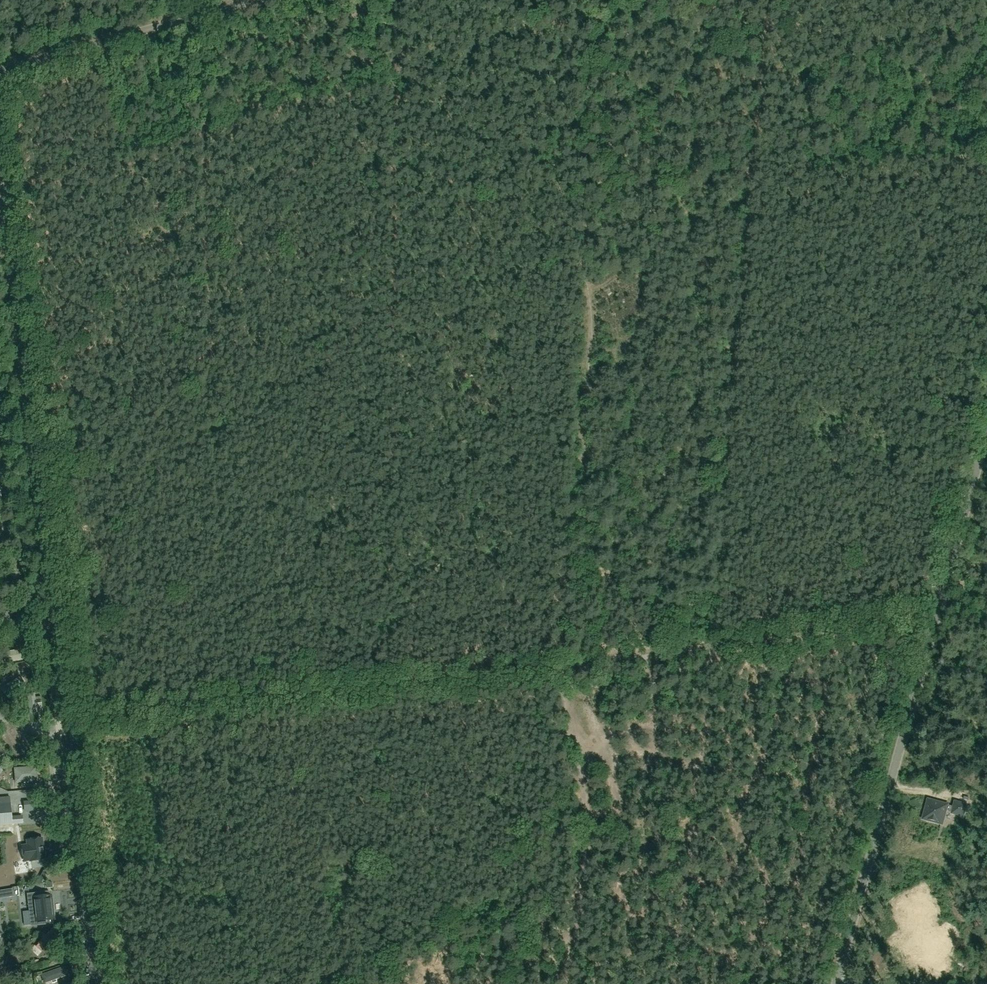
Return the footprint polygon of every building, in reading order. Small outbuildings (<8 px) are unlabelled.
[(21,560),(18,555),(10,562),(20,575),(25,571),(18,563),(21,560)] [(0,612),(0,629),(19,627),(18,618),(10,619),(9,611),(0,612)] [(32,649),(26,638),(8,647),(14,659),(32,649)] [(21,748),(13,738),(6,743),(20,760),(31,750),(26,744),(21,748)] [(37,766),(14,768),(15,783),(38,781),(37,766)] [(34,811),(34,801),(32,801),(31,789),(20,790),(22,802),(15,803),(16,812),(34,811)] [(12,824),(16,823),(16,816),(12,817),(10,797),(0,797),(0,825),(12,824)] [(928,799),(924,813),(924,815),(924,817),(925,818),(926,820),(928,820),(942,824),(946,810),(952,811),(951,813),(963,816),(964,813),(966,806),(966,805),(954,801),(953,807),(947,805),(928,799)] [(30,861),(44,859),(42,846),(40,847),(39,839),(27,840),(28,845),(21,846),(23,860),(30,860),(30,861)] [(43,870),(39,879),(45,883),(50,874),(43,870)] [(49,891),(27,894),(31,926),(53,923),(52,920),(54,919),(51,895),(49,895),(49,891)] [(55,937),(58,934),(52,928),(49,931),(35,946),(42,953),(56,937),(55,937)]
